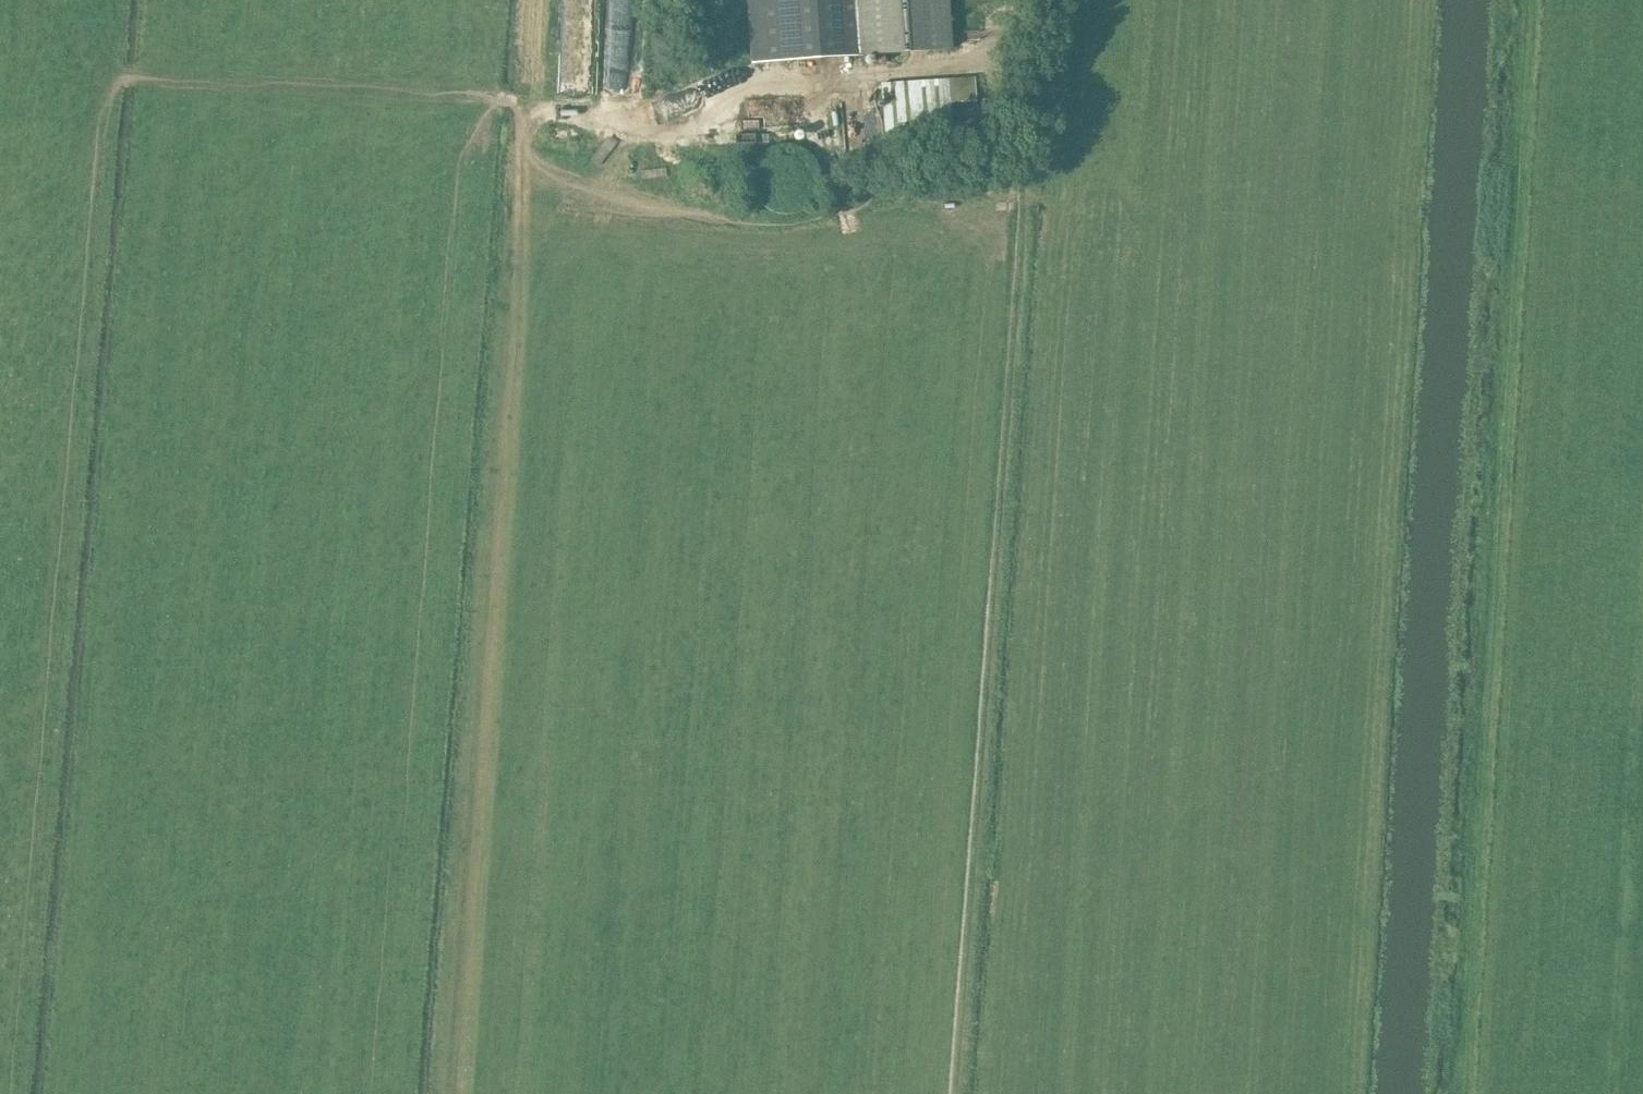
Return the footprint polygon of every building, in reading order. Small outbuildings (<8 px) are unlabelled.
[(751,64),(858,56),(854,0),(746,0),(751,64)] [(950,0),(854,0),(858,56),(953,50),(950,0)] [(976,101),(975,76),(881,83),(886,160),(954,156),(954,162),(968,162),(965,130),(953,130),(951,103),(976,101)]
